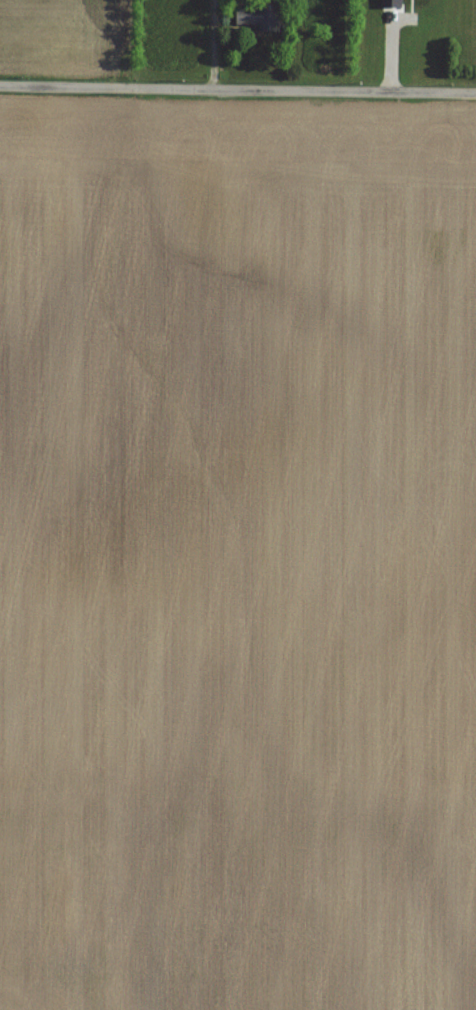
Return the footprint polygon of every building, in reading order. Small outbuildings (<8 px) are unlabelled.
[(257,32),(279,32),(279,7),(234,7),(234,26),(257,26),(257,32)]
